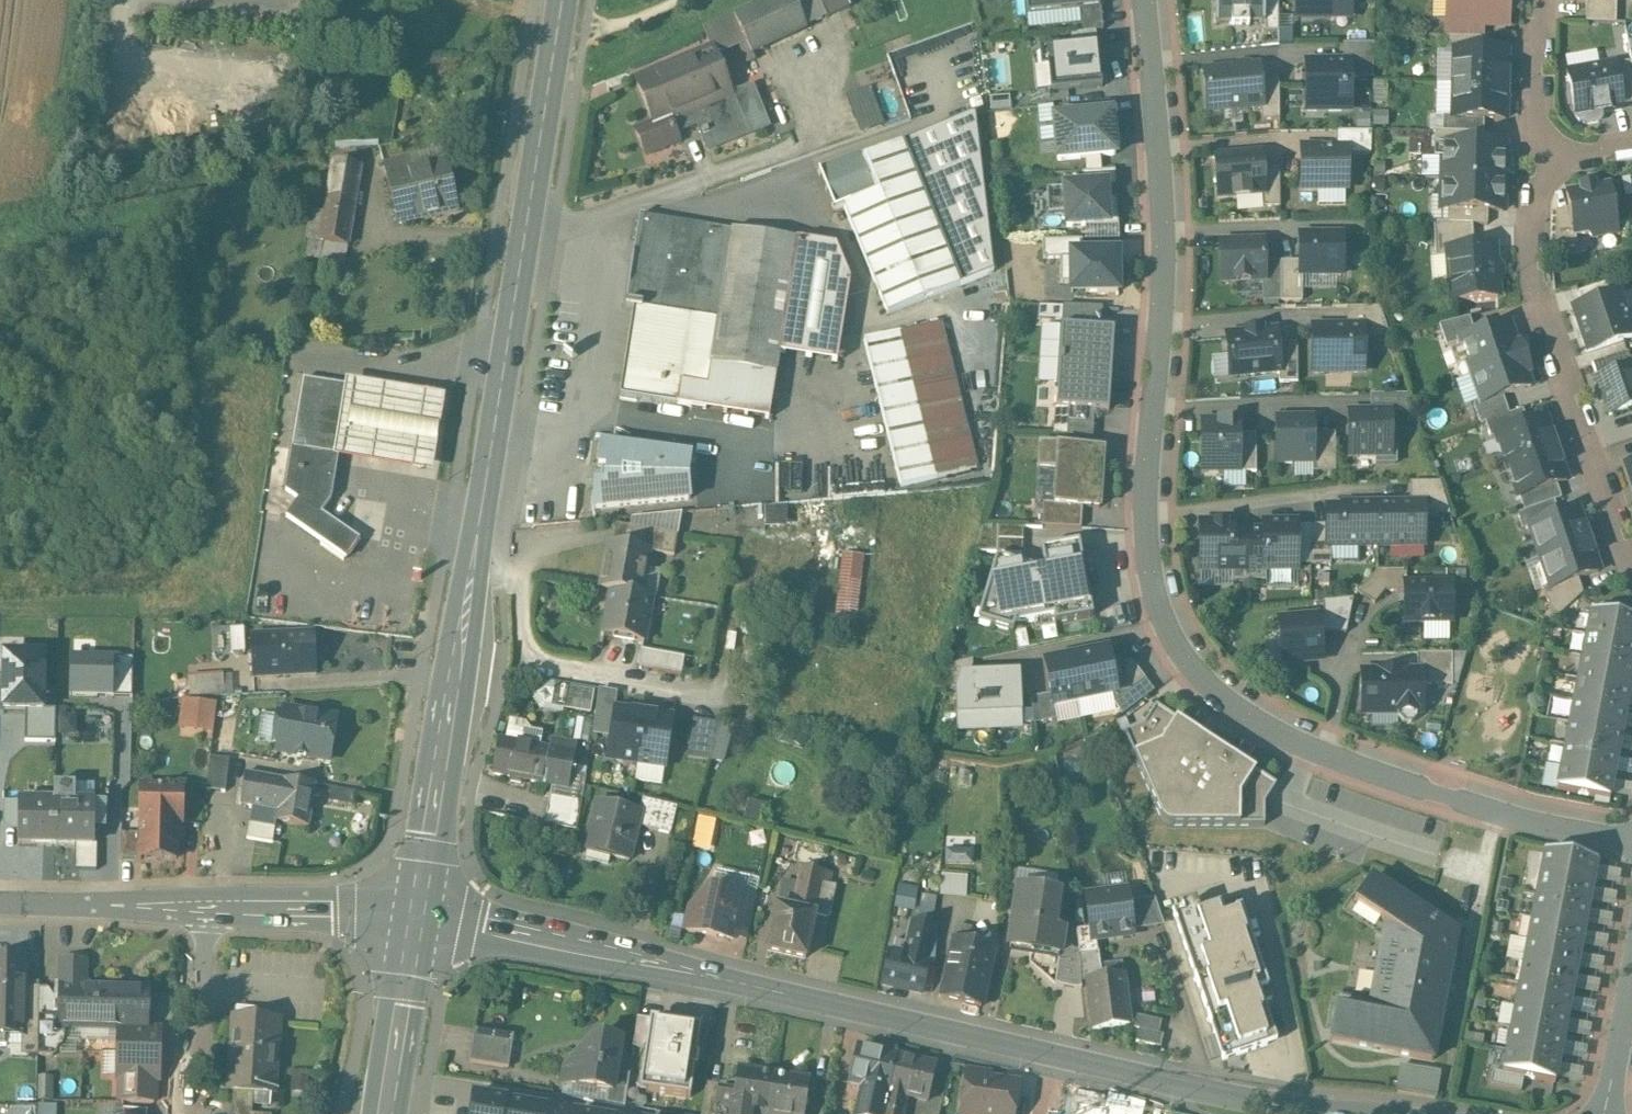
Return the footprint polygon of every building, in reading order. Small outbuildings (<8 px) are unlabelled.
[(733,15),(744,38),(747,46),(751,53),(752,53),(806,28),(793,0),(766,0),(733,15)] [(806,28),(849,7),(846,0),(793,0),(806,28)] [(1027,19),(1100,11),(1099,0),(1026,0),(1027,19)] [(1215,25),(1231,25),(1231,27),(1249,27),(1248,25),(1264,25),(1264,0),(1215,0),(1215,25)] [(1278,0),(1264,0),(1264,25),(1264,35),(1278,35),(1278,0)] [(1296,20),(1350,20),(1350,0),(1296,0),(1296,20)] [(1446,24),(1481,25),(1481,26),(1508,27),(1508,0),(1447,0),(1446,24)] [(1605,0),(1586,0),(1586,24),(1615,24),(1616,0),(1605,0)] [(733,15),(716,23),(726,46),(744,38),(733,15)] [(1481,25),(1446,24),(1446,38),(1481,40),(1481,26),(1481,25)] [(1481,40),(1446,38),(1446,53),(1454,53),(1454,52),(1485,53),(1486,40),(1481,40)] [(751,53),(747,46),(742,49),(748,62),(754,60),(752,53),(751,53)] [(1373,46),(1343,46),(1343,65),(1349,65),(1349,66),(1349,80),(1372,81),(1373,46)] [(711,47),(634,78),(652,122),(635,129),(646,155),(679,141),(670,121),(676,118),(681,129),(697,122),(708,148),(726,141),(727,142),(742,136),(742,135),(746,133),(729,92),(711,47)] [(1041,72),(1047,72),(1050,95),(1102,90),(1098,47),(1039,53),(1041,72)] [(1485,53),(1454,52),(1454,53),(1454,86),(1506,87),(1507,53),(1485,53)] [(1614,67),(1621,105),(1631,103),(1631,67),(1631,63),(1614,67)] [(1343,65),(1306,65),(1306,112),(1350,111),(1349,80),(1349,66),(1349,65),(1343,65)] [(1614,67),(1568,75),(1576,118),(1577,118),(1578,121),(1584,125),(1598,123),(1602,117),(1602,114),(1622,110),(1621,105),(1614,67)] [(1258,69),(1204,74),(1208,114),(1260,109),(1261,108),(1259,84),(1258,69)] [(1278,82),(1259,84),(1261,108),(1260,109),(1261,123),(1279,121),(1278,82)] [(750,85),(729,92),(746,133),(766,126),(750,85)] [(1506,87),(1454,86),(1453,119),(1453,120),(1483,121),(1505,121),(1506,87)] [(991,113),(1010,111),(1009,99),(990,100),(991,113)] [(1079,119),(1111,116),(1110,103),(1078,106),(1079,119)] [(975,115),(902,145),(959,287),(993,274),(975,115)] [(1079,119),(1054,121),(1058,163),(1115,157),(1111,116),(1079,119)] [(1483,121),(1453,120),(1453,119),(1443,118),(1443,134),(1469,135),(1483,135),(1483,121)] [(1371,134),(1336,134),(1336,151),(1347,151),(1347,157),(1370,157),(1371,134)] [(1443,134),(1434,134),(1434,148),(1443,148),(1443,147),(1468,148),(1469,135),(1443,134)] [(902,145),(862,160),(876,194),(844,208),(888,316),(929,298),(959,287),(902,145)] [(1468,148),(1443,147),(1443,148),(1442,181),(1503,182),(1504,149),(1468,148)] [(1336,151),(1301,152),(1301,191),(1347,191),(1347,157),(1347,151),(1336,151)] [(860,155),(817,172),(833,211),(844,208),(876,194),(862,160),(860,155)] [(445,160),(412,168),(409,156),(383,163),(398,223),(457,209),(445,160)] [(1260,156),(1215,160),(1219,199),(1233,197),(1234,199),(1249,198),(1249,196),(1262,195),(1263,195),(1261,171),(1260,156)] [(360,166),(333,162),(327,195),(354,200),(360,166)] [(1279,169),(1261,171),(1263,195),(1262,195),(1263,209),(1279,208),(1279,169)] [(1106,186),(1106,190),(1116,189),(1115,172),(1082,174),(1083,188),(1106,186)] [(1503,182),(1442,181),(1441,211),(1448,211),(1487,213),(1502,213),(1503,182)] [(1083,188),(1064,189),(1064,190),(1066,214),(1067,229),(1086,227),(1108,226),(1107,210),(1107,201),(1106,190),(1106,186),(1083,188)] [(1594,186),(1579,189),(1579,192),(1566,195),(1568,210),(1573,239),(1575,238),(1588,236),(1592,241),(1605,230),(1616,228),(1608,187),(1595,189),(1594,186)] [(1048,216),(1066,214),(1064,190),(1047,191),(1048,216)] [(354,200),(327,195),(319,241),(346,245),(354,200)] [(1117,200),(1107,201),(1107,210),(1117,210),(1117,200)] [(1108,226),(1086,227),(1086,228),(1118,228),(1117,210),(1107,210),(1108,226)] [(1568,210),(1555,213),(1554,252),(1577,248),(1575,238),(1573,239),(1568,210)] [(1487,213),(1448,211),(1447,224),(1447,225),(1472,225),(1472,226),(1487,227),(1487,213)] [(676,221),(641,216),(625,303),(635,304),(645,242),(672,247),(676,221)] [(672,247),(645,242),(635,304),(690,314),(704,225),(676,221),(672,247)] [(1472,225),(1447,225),(1447,224),(1433,224),(1435,260),(1448,259),(1448,258),(1464,257),(1463,252),(1474,251),(1474,250),(1472,226),(1472,225)] [(797,240),(704,225),(690,314),(676,405),(768,420),(775,377),(779,355),(797,240)] [(1341,238),(1300,237),(1300,264),(1301,277),(1302,277),(1342,277),(1341,238)] [(836,246),(797,240),(779,355),(838,363),(850,283),(836,246)] [(1043,261),(1060,261),(1060,259),(1071,259),(1071,255),(1082,255),(1082,242),(1043,242),(1043,261)] [(1264,242),(1219,244),(1220,285),(1262,283),(1265,283),(1264,264),(1264,242)] [(1494,249),(1474,250),(1474,251),(1463,252),(1464,257),(1448,258),(1448,259),(1450,296),(1456,301),(1498,298),(1497,281),(1501,276),(1500,270),(1496,266),(1494,249)] [(1118,294),(1118,254),(1082,255),(1071,255),(1071,259),(1071,286),(1071,294),(1118,294)] [(1071,286),(1071,259),(1060,259),(1060,261),(1060,286),(1071,286)] [(1280,264),(1264,264),(1265,283),(1262,283),(1263,304),(1280,303),(1280,264)] [(1302,303),(1302,277),(1301,277),(1300,264),(1280,264),(1280,303),(1302,303)] [(1625,278),(1603,283),(1606,296),(1628,291),(1625,278)] [(1573,309),(1588,353),(1631,338),(1631,318),(1627,319),(1619,294),(1573,309)] [(635,304),(625,303),(624,307),(634,309),(620,396),(676,405),(690,314),(635,304)] [(1101,309),(1062,307),(1061,328),(1100,331),(1101,309)] [(1379,309),(1346,309),(1346,329),(1363,329),(1363,340),(1390,339),(1379,309)] [(1469,319),(1439,327),(1446,349),(1460,344),(1459,342),(1475,337),(1469,319)] [(895,334),(863,342),(900,488),(976,469),(945,347),(945,346),(943,336),(942,335),(940,325),(939,323),(895,334)] [(1475,337),(1459,342),(1460,344),(1471,377),(1524,359),(1519,346),(1516,347),(1509,325),(1475,337)] [(1100,331),(1061,328),(1058,362),(1111,365),(1113,332),(1100,331)] [(1346,329),(1312,329),(1313,373),(1363,373),(1363,340),(1363,329),(1346,329)] [(1261,332),(1246,333),(1247,335),(1226,337),(1230,378),(1278,374),(1279,374),(1277,345),(1276,332),(1261,334),(1261,332)] [(1297,345),(1277,345),(1279,374),(1278,374),(1279,384),(1297,384),(1297,345)] [(1631,367),(1627,354),(1592,366),(1596,379),(1631,367)] [(1524,359),(1471,377),(1480,404),(1481,405),(1503,398),(1531,388),(1526,374),(1529,373),(1524,359)] [(1111,365),(1058,362),(1055,410),(1068,411),(1094,412),(1108,413),(1111,365)] [(1596,379),(1609,417),(1631,409),(1631,369),(1631,367),(1596,379)] [(345,388),(303,380),(285,492),(298,500),(319,515),(320,514),(331,499),(338,459),(339,453),(344,451),(353,393),(349,388),(345,388)] [(346,382),(345,388),(349,388),(353,393),(344,451),(339,453),(338,459),(432,475),(445,399),(346,382)] [(1503,398),(1481,405),(1480,404),(1473,406),(1480,426),(1485,424),(1509,416),(1503,398)] [(1094,412),(1068,411),(1066,437),(1092,439),(1094,412)] [(1509,416),(1485,424),(1490,439),(1496,437),(1495,436),(1527,425),(1522,411),(1509,416)] [(1389,414),(1353,414),(1349,418),(1349,458),(1375,458),(1375,465),(1396,465),(1396,460),(1396,449),(1390,449),(1389,414)] [(1302,420),(1275,420),(1275,466),(1312,466),(1314,465),(1313,435),(1313,419),(1313,417),(1302,418),(1302,420)] [(1527,425),(1495,436),(1496,437),(1506,467),(1508,467),(1556,451),(1545,419),(1527,425)] [(1229,422),(1218,422),(1218,423),(1202,423),(1202,473),(1238,472),(1238,436),(1238,423),(1229,423),(1229,422)] [(1334,435),(1313,435),(1314,465),(1312,466),(1312,474),(1335,474),(1334,435)] [(1255,436),(1238,436),(1238,472),(1237,475),(1256,474),(1255,436)] [(688,456),(600,445),(597,467),(600,467),(598,486),(594,487),(592,509),(688,499),(685,477),(684,478),(685,468),(687,468),(688,456)] [(1102,453),(1040,449),(1039,472),(1056,473),(1054,506),(1054,508),(1082,509),(1098,511),(1099,493),(1101,493),(1102,492),(1099,492),(1100,478),(1102,478),(1103,477),(1100,477),(1102,453)] [(1556,451),(1508,467),(1519,498),(1556,485),(1566,482),(1556,451)] [(1439,484),(1409,484),(1410,505),(1423,505),(1423,516),(1449,516),(1439,484)] [(1556,485),(1519,498),(1524,512),(1554,502),(1561,500),(1556,485)] [(358,541),(320,514),(319,515),(298,500),(286,518),(345,559),(358,541)] [(764,505),(765,528),(850,525),(849,502),(764,505)] [(1524,512),(1517,515),(1522,531),(1531,528),(1530,527),(1559,517),(1554,502),(1524,512)] [(1082,509),(1054,508),(1054,506),(1042,505),(1041,529),(1080,531),(1082,509)] [(1410,505),(1375,506),(1376,547),(1423,547),(1423,516),(1423,505),(1410,505)] [(1342,506),(1342,509),(1326,510),(1326,527),(1326,548),(1330,548),(1376,547),(1375,506),(1342,506)] [(1559,517),(1530,527),(1531,528),(1541,558),(1587,542),(1577,511),(1559,517)] [(1232,524),(1200,525),(1200,572),(1231,572),(1233,572),(1233,533),(1232,524)] [(1296,524),(1263,524),(1263,533),(1264,571),(1265,571),(1296,571),(1296,524)] [(677,536),(629,527),(626,547),(648,551),(648,553),(673,557),(677,536)] [(1326,527),(1309,527),(1310,566),(1330,566),(1330,548),(1326,548),(1326,527)] [(1024,531),(982,529),(975,555),(1023,557),(1024,531)] [(1248,533),(1233,533),(1233,572),(1231,572),(1231,583),(1248,582),(1248,533)] [(1263,533),(1248,533),(1248,582),(1265,582),(1265,571),(1264,571),(1263,533)] [(1587,542),(1541,558),(1551,588),(1551,589),(1577,580),(1598,573),(1587,542)] [(626,547),(608,544),(600,589),(611,591),(640,596),(648,553),(648,551),(626,547)] [(1054,627),(1092,620),(1084,572),(1077,573),(1072,547),(1040,553),(1044,572),(1031,575),(1032,572),(996,561),(981,612),(995,616),(991,629),(1013,635),(1015,628),(1053,621),(1054,627)] [(860,554),(843,552),(834,633),(851,634),(860,554)] [(1384,593),(1405,593),(1405,585),(1406,585),(1406,572),(1376,573),(1357,596),(1374,606),(1384,593)] [(1577,580),(1551,589),(1551,588),(1542,590),(1549,609),(1557,618),(1582,594),(1577,580)] [(1406,585),(1405,585),(1405,593),(1405,625),(1451,625),(1451,585),(1406,585)] [(640,596),(611,591),(603,636),(643,643),(651,598),(640,596)] [(1324,617),(1321,617),(1323,635),(1323,636),(1346,635),(1353,601),(1323,604),(1324,617)] [(1610,618),(1608,614),(1595,612),(1592,614),(1590,614),(1585,637),(1631,646),(1631,622),(1610,618)] [(1321,617),(1278,622),(1283,666),(1322,663),(1320,635),(1323,635),(1321,617)] [(313,633),(251,636),(253,676),(315,673),(313,633)] [(1585,637),(1581,659),(1631,669),(1631,646),(1585,637)] [(683,658),(640,650),(637,667),(680,674),(683,658)] [(1107,654),(1044,666),(1050,695),(1053,709),(1054,709),(1111,698),(1116,697),(1116,696),(1110,668),(1107,654)] [(1452,655),(1416,655),(1417,673),(1421,673),(1421,686),(1452,686),(1452,655)] [(45,658),(6,658),(5,714),(26,714),(26,741),(54,741),(55,714),(44,714),(45,658)] [(133,661),(73,659),(72,697),(132,699),(133,661)] [(1581,659),(1577,681),(1630,691),(1631,679),(1631,669),(1581,659)] [(972,661),(941,668),(935,690),(956,694),(960,680),(972,679),(972,661)] [(1131,664),(1110,668),(1116,696),(1129,693),(1144,681),(1131,664)] [(1402,671),(1381,672),(1379,674),(1361,674),(1362,714),(1397,713),(1397,719),(1403,725),(1410,725),(1416,719),(1416,713),(1421,713),(1421,686),(1421,673),(1417,673),(1404,674),(1402,671)] [(222,675),(188,677),(189,695),(223,692),(222,675)] [(972,679),(960,680),(956,694),(958,730),(1019,728),(1017,677),(972,679)] [(1129,693),(1116,696),(1116,697),(1111,698),(1113,705),(1122,717),(1153,693),(1144,681),(1129,693)] [(1630,691),(1577,681),(1573,703),(1626,713),(1630,691)] [(594,692),(556,685),(551,709),(590,716),(594,692)] [(1050,695),(1031,699),(1032,726),(1057,721),(1054,709),(1053,709),(1050,695)] [(214,703),(183,699),(181,714),(189,715),(196,724),(196,727),(211,729),(214,703)] [(1626,713),(1573,703),(1569,725),(1621,735),(1626,713)] [(610,737),(614,709),(615,709),(615,708),(595,705),(591,735),(610,737)] [(1276,788),(1155,708),(1144,728),(1124,736),(1160,820),(1162,823),(1164,825),(1167,827),(1170,828),(1264,828),(1265,805),(1276,788)] [(336,717),(284,709),(282,717),(278,716),(273,742),(278,743),(276,750),(306,756),(309,753),(317,755),(316,757),(328,759),(336,717)] [(643,713),(615,709),(614,709),(610,737),(606,760),(636,764),(643,713)] [(643,713),(636,764),(664,768),(672,717),(643,713)] [(689,761),(710,763),(720,727),(693,724),(689,761)] [(1621,735),(1569,725),(1564,747),(1617,757),(1621,735)] [(212,755),(234,756),(235,736),(212,735),(212,755)] [(546,747),(497,738),(491,773),(540,781),(546,747)] [(571,753),(547,748),(547,746),(546,746),(546,747),(540,781),(540,782),(565,787),(571,753)] [(1617,757),(1564,747),(1560,769),(1613,779),(1617,757)] [(224,792),(229,759),(210,756),(206,789),(224,792)] [(1613,779),(1560,769),(1556,791),(1609,802),(1613,779)] [(316,784),(245,772),(240,804),(251,806),(277,811),(276,820),(309,825),(316,784)] [(165,786),(141,786),(141,822),(142,822),(141,834),(141,857),(176,858),(177,823),(181,823),(182,795),(186,795),(186,781),(165,781),(165,786)] [(75,785),(54,785),(53,807),(54,807),(70,807),(70,803),(74,803),(75,785)] [(581,800),(548,794),(543,822),(577,828),(581,800)] [(637,810),(595,799),(583,849),(626,860),(635,824),(639,810),(637,810)] [(674,807),(639,799),(637,810),(639,810),(635,824),(667,833),(674,807)] [(36,803),(19,802),(18,844),(53,845),(54,807),(53,807),(36,807),(36,803)] [(74,803),(70,803),(70,807),(54,807),(53,845),(93,845),(94,803),(74,803)] [(277,811),(251,806),(249,822),(275,827),(276,820),(277,811)] [(141,834),(120,834),(120,859),(141,860),(141,857),(141,834)] [(1597,864),(1545,854),(1540,876),(1593,887),(1597,864)] [(801,865),(792,909),(813,914),(821,872),(822,870),(801,865)] [(1015,868),(1013,885),(1057,890),(1059,874),(1015,868)] [(829,874),(821,872),(813,914),(814,914),(829,917),(835,884),(827,883),(829,874)] [(967,876),(940,874),(939,897),(965,898),(967,876)] [(1593,887),(1540,876),(1536,898),(1589,908),(1593,887)] [(1456,935),(1371,879),(1353,906),(1385,927),(1381,946),(1370,1004),(1368,1016),(1334,1010),(1328,1041),(1432,1061),(1437,1035),(1440,1035),(1455,958),(1452,957),(1456,935)] [(895,905),(914,911),(921,889),(901,883),(895,905)] [(741,892),(711,886),(689,910),(685,930),(732,940),(732,938),(741,892)] [(1058,892),(1018,886),(1009,947),(1058,955),(1062,930),(1052,928),(1058,892)] [(1126,891),(1085,896),(1089,929),(1091,940),(1095,939),(1132,935),(1131,930),(1128,902),(1126,891)] [(755,895),(741,892),(732,938),(745,941),(755,895)] [(1589,908),(1536,898),(1532,920),(1585,930),(1589,908)] [(1157,927),(1147,899),(1128,902),(1131,930),(1157,927)] [(1241,909),(1225,914),(1221,905),(1198,911),(1196,903),(1173,911),(1201,995),(1263,975),(1241,909)] [(934,906),(920,904),(918,921),(931,923),(934,906)] [(792,909),(775,906),(766,950),(805,957),(814,914),(813,914),(792,909)] [(1585,930),(1532,920),(1528,942),(1580,952),(1585,930)] [(936,928),(911,923),(907,943),(897,941),(897,940),(894,939),(891,952),(889,952),(882,984),(921,994),(928,964),(934,965),(936,928)] [(971,929),(957,926),(953,941),(967,944),(971,929)] [(1089,929),(1075,930),(1079,955),(1083,954),(1097,952),(1095,939),(1091,940),(1089,929)] [(1075,930),(1062,930),(1058,955),(1054,984),(1075,989),(1081,989),(1081,981),(1086,979),(1083,954),(1079,955),(1075,930)] [(967,944),(953,941),(940,998),(980,1007),(993,950),(967,944)] [(1580,952),(1528,942),(1523,964),(1576,974),(1580,952)] [(1097,952),(1083,954),(1086,979),(1101,977),(1099,966),(1097,952)] [(0,959),(0,1027),(24,1027),(25,987),(25,960),(0,959)] [(87,962),(64,961),(63,985),(62,985),(59,1030),(119,1032),(148,1032),(149,1031),(150,988),(86,986),(87,962)] [(1121,963),(1099,966),(1101,977),(1122,975),(1121,963)] [(1576,974),(1523,964),(1519,986),(1572,996),(1576,974)] [(1101,977),(1086,979),(1092,1030),(1129,1025),(1122,975),(1101,977)] [(1201,995),(1223,1060),(1277,1043),(1263,1003),(1272,1000),(1263,975),(1201,995)] [(1572,996),(1519,986),(1515,1008),(1568,1018),(1572,996)] [(40,987),(25,987),(24,1027),(39,1027),(39,1018),(40,987)] [(650,1008),(640,1076),(684,1083),(694,1015),(650,1008)] [(1568,1018),(1515,1008),(1511,1030),(1564,1040),(1568,1018)] [(1161,1021),(1136,1016),(1133,1028),(1138,1029),(1135,1042),(1160,1047),(1163,1035),(1158,1034),(1161,1021)] [(54,1018),(39,1018),(39,1027),(38,1056),(53,1057),(54,1018)] [(277,1021),(234,1018),(229,1090),(253,1091),(272,1093),(277,1021)] [(513,1035),(474,1029),(469,1062),(508,1068),(513,1035)] [(1564,1040),(1511,1030),(1507,1052),(1559,1062),(1564,1040)] [(148,1032),(119,1032),(117,1077),(122,1077),(155,1078),(159,1078),(161,1032),(149,1031),(148,1032)] [(620,1041),(596,1037),(564,1069),(562,1082),(612,1090),(620,1041)] [(857,1047),(849,1083),(862,1086),(856,1113),(883,1113),(883,1110),(897,1056),(857,1047)] [(1559,1062),(1507,1052),(1502,1074),(1502,1075),(1524,1079),(1555,1085),(1559,1062)] [(897,1056),(883,1110),(883,1113),(903,1113),(906,1097),(926,1101),(935,1065),(897,1056)] [(53,1064),(43,1064),(42,1101),(52,1101),(53,1064)] [(1440,1074),(1401,1067),(1396,1093),(1436,1100),(1440,1074)] [(738,1069),(734,1094),(731,1109),(718,1107),(717,1113),(767,1113),(773,1075),(738,1069)] [(1524,1079),(1502,1075),(1502,1074),(1493,1072),(1490,1086),(1521,1092),(1524,1079)] [(965,1074),(960,1113),(1013,1113),(1017,1084),(988,1080),(988,1077),(965,1074)] [(773,1075),(767,1113),(803,1113),(809,1080),(773,1075)] [(155,1078),(122,1077),(120,1103),(154,1104),(155,1078)] [(705,1083),(700,1113),(717,1113),(718,1107),(731,1109),(734,1094),(720,1092),(721,1085),(705,1083)] [(234,1090),(232,1112),(231,1112),(231,1113),(259,1113),(251,1113),(253,1091),(234,1090)] [(506,1104),(506,1101),(474,1096),(471,1113),(504,1113),(506,1104)] [(1081,1100),(1078,1113),(1117,1113),(1118,1108),(1081,1100)] [(506,1104),(504,1113),(545,1113),(546,1110),(506,1104)]
